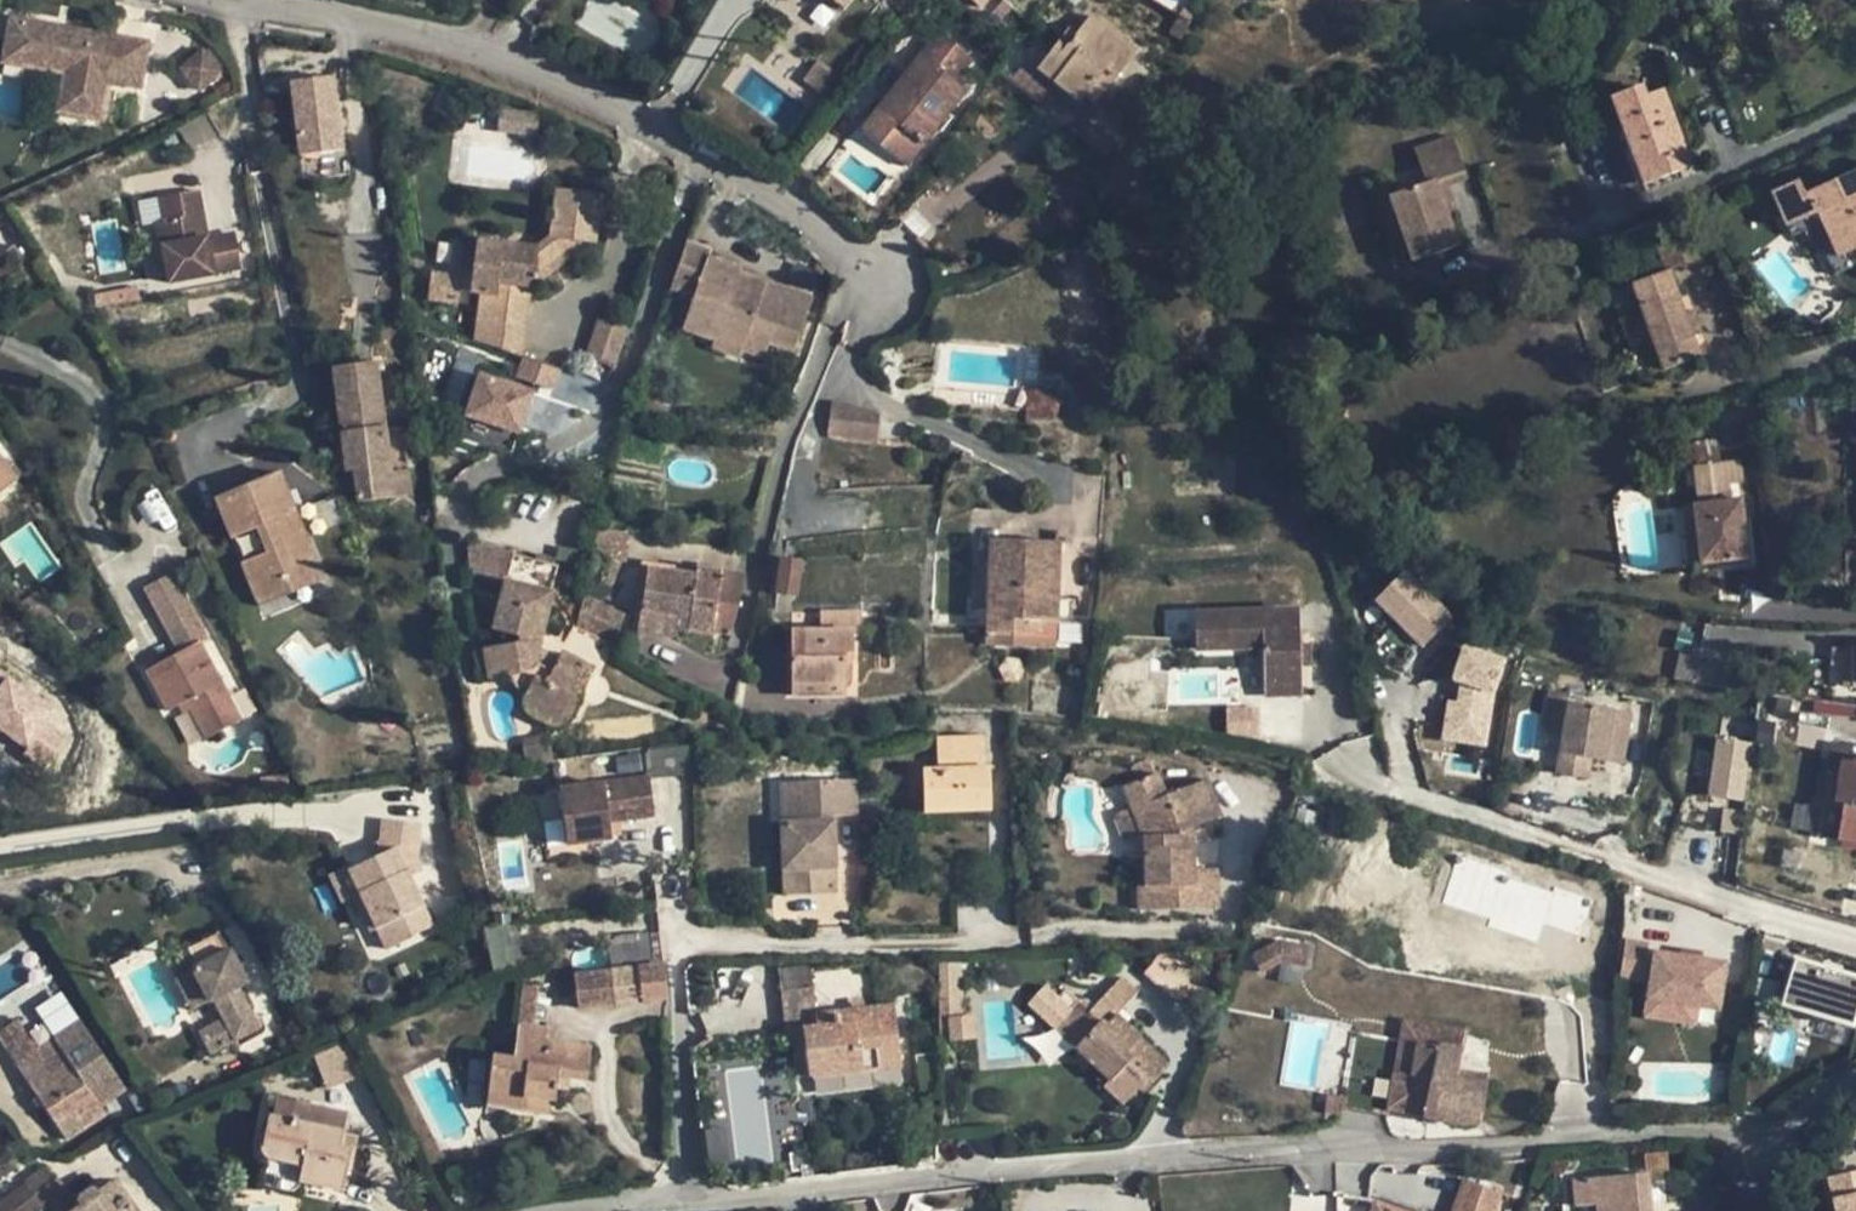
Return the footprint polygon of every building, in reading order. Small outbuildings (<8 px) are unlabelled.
[(845,10),(853,0),(833,0),(845,10)] [(995,0),(971,0),(993,20),(1003,8),(995,0)] [(1031,24),(1007,3),(1003,8),(993,20),(1019,41),(1031,24)] [(1193,15),(1182,8),(1178,15),(1188,22),(1193,15)] [(1177,40),(1188,22),(1178,15),(1167,33),(1177,40)] [(1079,102),(1084,95),(1090,87),(1100,96),(1135,51),(1091,17),(1076,36),(1072,41),(1062,34),(1045,56),(1062,68),(1052,81),(1079,102)] [(53,26),(10,18),(2,63),(43,70),(45,59),(65,63),(64,74),(56,112),(101,120),(107,85),(110,68),(141,73),(147,43),(84,32),(83,41),(51,35),(53,26)] [(1433,39),(1420,23),(1410,31),(1423,47),(1433,39)] [(84,32),(53,26),(51,35),(83,41),(84,32)] [(1076,36),(1067,29),(1062,34),(1072,41),(1076,36)] [(964,65),(934,41),(920,58),(950,82),(964,65)] [(222,67),(207,49),(203,53),(218,71),(222,67)] [(202,51),(180,69),(198,90),(219,72),(218,71),(203,53),(202,51)] [(1062,68),(1045,56),(1036,68),(1052,81),(1062,68)] [(904,166),(963,92),(950,82),(920,58),(866,124),(884,139),(878,146),(904,166)] [(45,59),(43,70),(64,74),(65,63),(45,59)] [(829,100),(844,80),(817,60),(802,79),(829,100)] [(141,73),(110,68),(107,85),(138,91),(141,73)] [(660,88),(666,76),(657,72),(650,83),(660,88)] [(344,151),(337,73),(289,78),(296,156),(344,151)] [(213,89),(218,100),(238,91),(233,81),(213,89)] [(1689,169),(1660,91),(1644,97),(1639,86),(1610,98),(1643,185),(1689,169)] [(1100,96),(1090,87),(1084,95),(1094,104),(1100,96)] [(406,120),(399,108),(385,117),(392,129),(406,120)] [(1120,132),(1129,116),(1121,109),(1110,124),(1120,132)] [(511,133),(513,113),(499,111),(496,131),(511,133)] [(538,116),(513,113),(511,133),(536,137),(538,116)] [(1105,155),(1120,132),(1110,124),(1097,114),(1080,137),(1105,155)] [(884,139),(866,124),(856,137),(874,151),(878,146),(884,139)] [(785,161),(793,150),(776,137),(768,148),(785,161)] [(1457,247),(1434,181),(1464,171),(1452,137),(1413,152),(1425,183),(1388,196),(1412,263),(1457,247)] [(1799,222),(1815,214),(1835,258),(1855,250),(1855,253),(1855,170),(1802,195),(1796,182),(1767,194),(1784,229),(1799,222)] [(160,222),(172,282),(216,273),(215,271),(244,266),(237,233),(209,239),(204,215),(211,214),(206,189),(170,195),(176,219),(160,222)] [(599,195),(557,190),(550,238),(536,250),(476,242),(470,292),(482,294),(476,342),(519,356),(528,287),(529,276),(574,243),(584,244),(592,245),(599,195)] [(1799,222),(1826,278),(1855,265),(1855,253),(1855,250),(1835,258),(1815,214),(1799,222)] [(1703,258),(1692,229),(1654,242),(1664,271),(1703,258)] [(574,243),(529,276),(528,287),(584,244),(574,243)] [(682,329),(713,340),(715,340),(717,334),(742,344),(740,350),(742,350),(763,358),(768,344),(792,353),(811,302),(785,292),(782,300),(735,283),(738,274),(741,270),(709,258),(712,252),(687,243),(671,287),(695,295),(682,329)] [(0,255),(0,285),(27,264),(13,245),(0,255)] [(457,303),(461,278),(431,274),(428,300),(457,303)] [(738,274),(735,283),(782,300),(785,292),(738,274)] [(1667,275),(1632,287),(1661,370),(1696,357),(1667,275)] [(600,318),(586,357),(613,365),(626,327),(600,318)] [(715,340),(713,340),(710,347),(739,358),(742,350),(740,350),(742,344),(717,334),(715,340)] [(524,355),(515,374),(550,391),(559,371),(524,355)] [(391,473),(377,363),(331,369),(345,473),(352,472),(357,503),(394,498),(391,473)] [(462,415),(520,434),(535,387),(476,369),(462,415)] [(1060,395),(1030,391),(1028,409),(1058,412),(1060,395)] [(878,416),(831,403),(828,439),(876,444),(878,416)] [(1058,412),(1028,409),(1026,425),(1056,425),(1058,412)] [(1745,559),(1738,501),(1731,502),(1728,484),(1741,482),(1739,461),(1718,464),(1716,441),(1691,445),(1694,467),(1693,467),(1697,506),(1693,507),(1700,564),(1745,559)] [(16,479),(0,459),(0,492),(16,479)] [(391,473),(394,498),(410,496),(408,472),(391,473)] [(279,474),(259,482),(261,489),(227,503),(240,536),(254,529),(260,527),(271,551),(265,553),(247,561),(262,595),(294,581),(297,589),(322,579),(305,536),(298,540),(287,514),(295,512),(279,474)] [(261,489),(259,482),(215,500),(227,503),(261,489)] [(227,503),(215,500),(230,539),(240,536),(227,503)] [(295,512),(287,514),(298,540),(305,536),(295,512)] [(271,551),(260,527),(254,529),(265,553),(271,551)] [(558,567),(467,544),(469,576),(504,584),(492,632),(517,637),(518,643),(481,649),(487,681),(508,677),(525,697),(524,700),(524,706),(527,712),(532,717),(534,717),(553,726),(559,726),(564,723),(567,720),(568,718),(592,671),(563,655),(553,674),(538,665),(537,651),(539,642),(558,567)] [(1054,623),(1055,599),(1056,547),(989,544),(987,633),(1039,635),(1040,622),(1054,623)] [(803,562),(779,558),(774,594),(797,598),(803,562)] [(247,561),(241,564),(258,606),(262,595),(247,561)] [(678,618),(676,630),(712,635),(712,633),(730,636),(744,576),(695,569),(695,576),(647,569),(640,613),(678,618)] [(1420,647),(1448,619),(1400,572),(1372,601),(1420,647)] [(171,574),(144,588),(170,636),(197,621),(171,574)] [(262,595),(258,606),(297,589),(294,581),(262,595)] [(37,594),(20,606),(26,614),(43,602),(37,594)] [(585,595),(576,628),(606,643),(617,604),(585,595)] [(1055,599),(1054,623),(1093,624),(1093,599),(1055,599)] [(43,602),(26,614),(34,625),(50,613),(43,602)] [(678,618),(640,613),(638,633),(675,639),(676,630),(678,618)] [(1297,614),(1193,618),(1194,653),(1261,651),(1263,699),(1301,698),(1300,671),(1299,648),(1297,614)] [(197,621),(170,636),(179,652),(198,642),(206,637),(197,621)] [(1039,635),(987,633),(987,646),(1054,649),(1054,623),(1040,622),(1039,635)] [(845,686),(844,666),(844,654),(851,654),(851,631),(792,632),(792,686),(845,686)] [(179,652),(145,671),(167,712),(179,706),(186,702),(190,710),(206,739),(241,720),(198,642),(179,652)] [(553,674),(563,655),(539,642),(537,651),(538,665),(553,674)] [(1299,648),(1300,671),(1309,670),(1308,647),(1299,648)] [(481,649),(475,650),(480,682),(487,681),(481,649)] [(1851,684),(1851,649),(1831,649),(1832,665),(1841,665),(1841,684),(1851,684)] [(1692,683),(1697,658),(1680,654),(1674,680),(1692,683)] [(0,669),(0,733),(49,764),(78,719),(0,669)] [(845,686),(792,686),(792,697),(845,697),(845,686)] [(1542,731),(1562,734),(1566,704),(1568,705),(1569,696),(1548,693),(1542,731)] [(1753,721),(1756,704),(1725,701),(1722,737),(1751,740),(1753,721)] [(186,702),(179,706),(183,713),(190,710),(186,702)] [(1628,736),(1632,714),(1568,705),(1566,704),(1556,775),(1588,780),(1591,761),(1606,763),(1610,733),(1628,736)] [(1770,747),(1773,724),(1753,721),(1751,740),(1751,744),(1770,747)] [(1610,733),(1606,763),(1624,766),(1628,736),(1610,733)] [(922,772),(923,813),(990,810),(989,770),(981,770),(980,736),(935,738),(936,772),(922,772)] [(1743,803),(1751,744),(1719,741),(1709,797),(1743,803)] [(1005,748),(1006,768),(1014,768),(1013,747),(1005,748)] [(1833,809),(1841,761),(1828,759),(1817,837),(1838,840),(1842,810),(1833,809)] [(1841,761),(1833,809),(1842,810),(1838,840),(1855,842),(1855,762),(1841,761)] [(1153,775),(1122,788),(1130,808),(1142,837),(1135,837),(1136,859),(1144,859),(1145,887),(1138,888),(1139,911),(1216,909),(1215,869),(1191,870),(1191,850),(1178,850),(1178,835),(1189,830),(1219,818),(1204,780),(1163,797),(1153,775)] [(649,779),(559,791),(566,845),(601,841),(600,825),(609,823),(654,817),(649,779)] [(780,783),(783,870),(833,868),(832,818),(858,817),(856,781),(780,783)] [(859,796),(860,814),(876,813),(875,795),(859,796)] [(1142,837),(1130,808),(1114,815),(1124,837),(1135,837),(1142,837)] [(419,825),(383,820),(379,856),(348,870),(358,891),(386,950),(414,936),(413,935),(431,926),(408,877),(419,871),(415,863),(419,825)] [(609,823),(600,825),(601,841),(611,839),(609,823)] [(1189,830),(1178,835),(1178,850),(1191,850),(1189,830)] [(1581,933),(1590,896),(1455,861),(1443,904),(1539,929),(1541,923),(1581,933)] [(833,868),(783,870),(784,893),(833,891),(833,868)] [(358,891),(348,870),(338,875),(348,895),(358,891)] [(212,1003),(225,1027),(250,1013),(228,973),(237,968),(219,936),(217,937),(207,919),(175,936),(188,957),(175,964),(193,999),(205,992),(212,1003)] [(486,934),(492,966),(513,962),(507,930),(486,934)] [(1304,967),(1309,948),(1278,942),(1263,950),(1272,967),(1281,962),(1304,967)] [(1649,946),(1625,942),(1619,978),(1643,982),(1649,946)] [(1272,967),(1263,950),(1251,956),(1260,974),(1272,967)] [(1678,951),(1677,957),(1701,961),(1702,955),(1678,951)] [(1725,965),(1654,953),(1647,999),(1717,1011),(1725,965)] [(1855,1017),(1855,972),(1797,954),(1783,999),(1855,1021),(1855,1017)] [(664,966),(609,972),(613,1005),(668,999),(664,966)] [(898,1067),(891,1006),(813,1015),(807,968),(780,972),(786,1028),(804,1026),(806,1042),(810,1079),(880,1070),(898,1067)] [(609,972),(574,976),(577,1009),(613,1005),(609,972)] [(714,1002),(710,972),(693,974),(697,1004),(714,1002)] [(554,989),(524,985),(520,1023),(550,1027),(554,989)] [(1043,987),(1028,1004),(1055,1030),(1070,1013),(1043,987)] [(61,992),(17,1020),(37,1049),(80,1022),(61,992)] [(949,1020),(962,1019),(961,996),(940,996),(939,1042),(951,1041),(949,1020)] [(1088,1014),(1098,1023),(1075,1048),(1110,1081),(1105,1087),(1122,1102),(1136,1087),(1141,1091),(1166,1064),(1115,1016),(1120,1011),(1104,996),(1088,1014)] [(1697,1008),(1647,999),(1644,1017),(1694,1026),(1697,1008)] [(201,1040),(225,1027),(212,1003),(188,1017),(201,1040)] [(1098,1023),(1088,1014),(1078,1004),(1070,1013),(1055,1030),(1075,1048),(1098,1023)] [(970,1018),(962,1019),(949,1020),(951,1041),(968,1039),(972,1039),(970,1018)] [(0,1031),(0,1042),(65,1140),(105,1113),(100,1106),(124,1089),(80,1022),(37,1049),(17,1020),(0,1031)] [(1458,1050),(1461,1032),(1403,1022),(1400,1040),(1417,1042),(1458,1050)] [(804,1026),(786,1028),(788,1044),(806,1042),(804,1026)] [(557,1077),(569,1078),(586,1080),(590,1048),(544,1042),(545,1031),(517,1028),(513,1059),(492,1057),(487,1094),(522,1098),(520,1111),(550,1115),(551,1101),(554,1102),(556,1089),(557,1077)] [(1475,1124),(1482,1084),(1449,1081),(1458,1050),(1417,1042),(1412,1074),(1395,1071),(1399,1044),(1353,1036),(1343,1098),(1342,1102),(1425,1115),(1425,1118),(1453,1124),(1475,1124)] [(1412,1074),(1417,1042),(1400,1040),(1399,1044),(1395,1071),(1412,1074)] [(314,1053),(325,1087),(352,1078),(341,1045),(314,1053)] [(569,1078),(557,1077),(556,1089),(567,1091),(569,1078)] [(522,1098),(487,1094),(486,1106),(520,1111),(522,1098)] [(1340,1112),(1342,1102),(1343,1098),(1326,1095),(1323,1113),(1336,1116),(1340,1112)] [(287,1121),(268,1116),(260,1156),(301,1165),(298,1182),(342,1190),(350,1151),(339,1149),(342,1134),(347,1114),(298,1103),(294,1122),(287,1121)] [(342,1134),(339,1149),(350,1151),(354,1152),(357,1137),(342,1134)] [(50,1183),(40,1169),(24,1180),(27,1185),(0,1206),(0,1210),(27,1210),(40,1201),(35,1195),(50,1183)] [(1646,1174),(1572,1181),(1574,1206),(1595,1204),(1596,1210),(1649,1210),(1646,1174)] [(1823,1210),(1855,1210),(1855,1176),(1817,1184),(1823,1210)] [(295,1197),(298,1182),(278,1177),(275,1194),(295,1197)] [(40,1201),(47,1210),(72,1210),(78,1207),(57,1178),(50,1183),(35,1195),(40,1201)] [(78,1207),(72,1210),(135,1210),(113,1181),(78,1207)] [(1464,1183),(1455,1210),(1491,1210),(1497,1194),(1464,1183)]
